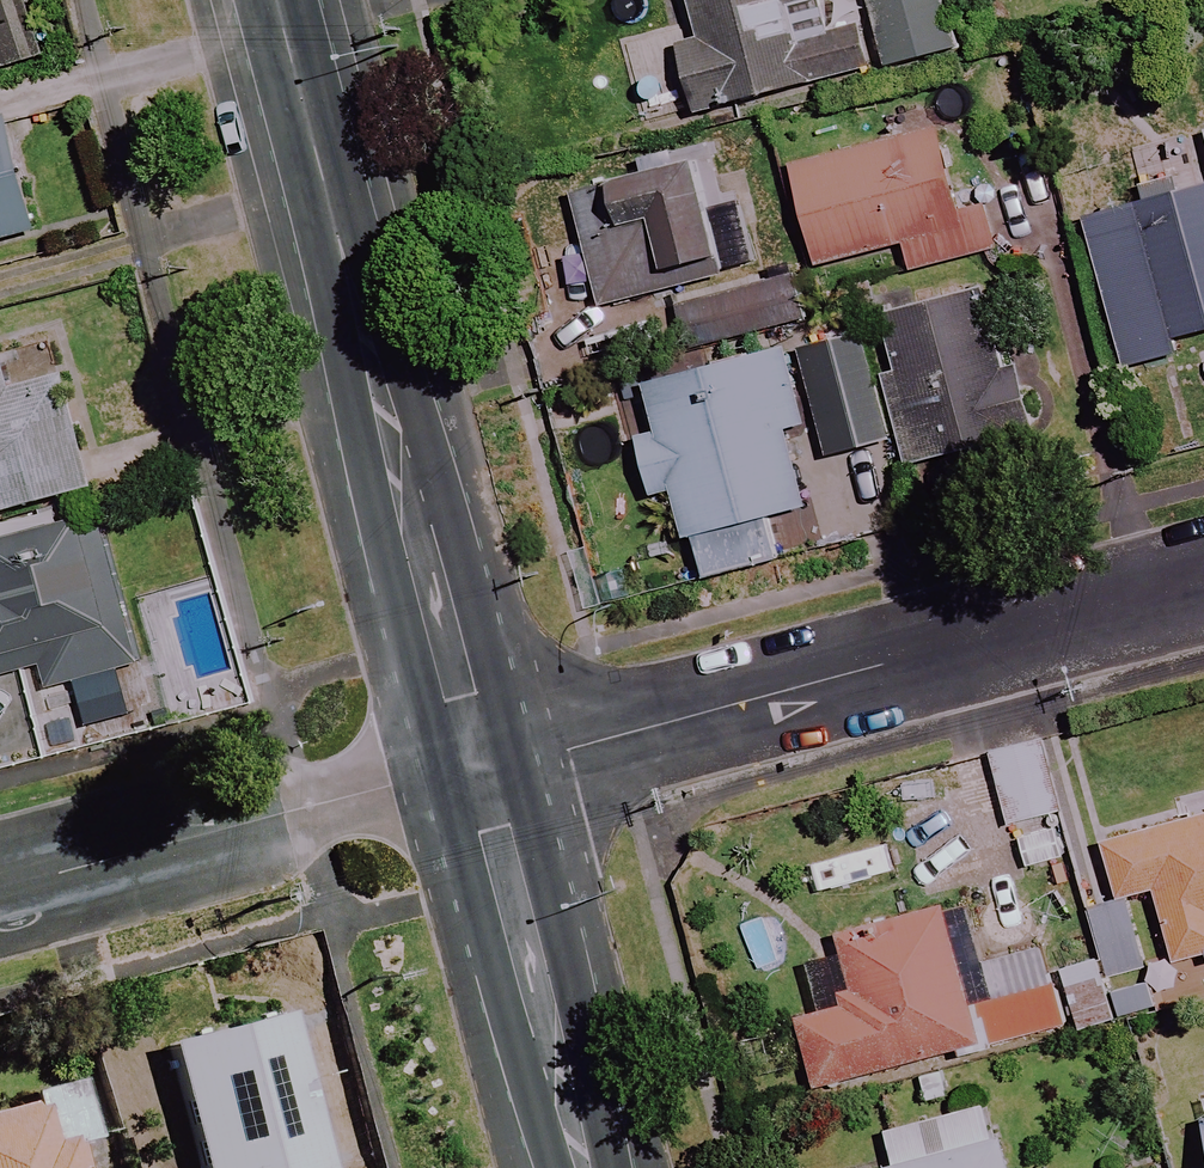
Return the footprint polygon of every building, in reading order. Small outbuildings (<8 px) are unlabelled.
[(697,47),(667,55),(683,119),(700,115),(955,51),(943,0),(685,0),(697,47)] [(0,8),(0,73),(32,64),(16,3),(0,8)] [(7,112),(0,114),(0,243),(39,233),(7,112)] [(793,170),(820,267),(903,244),(911,272),(991,249),(956,124),(793,170)] [(657,296),(653,280),(715,265),(718,277),(758,268),(743,201),(715,207),(705,162),(571,193),(598,310),(657,296)] [(1131,188),(1136,208),(1086,221),(1124,369),(1176,356),(1173,341),(1203,333),(1203,169),(1131,188)] [(1026,372),(997,379),(977,300),(880,325),(893,376),(882,379),(903,464),(1040,430),(1026,372)] [(861,337),(802,351),(828,462),(888,448),(861,337)] [(99,492),(59,338),(0,354),(0,518),(99,492)] [(665,430),(636,438),(652,499),(675,493),(698,585),(755,570),(741,516),(820,496),(782,350),(653,383),(665,430)] [(88,516),(0,541),(0,659),(119,626),(88,516)] [(1060,814),(1042,742),(991,755),(1009,827),(1060,814)] [(1119,903),(1147,894),(1169,962),(1203,951),(1203,812),(1101,844),(1119,903)] [(1057,983),(1030,887),(839,940),(858,1009),(800,1025),(819,1093),(1068,1025),(1057,983)] [(165,1050),(197,1167),(326,1167),(284,1017),(165,1050)] [(76,1081),(25,1094),(29,1109),(0,1116),(0,1167),(76,1167),(70,1145),(91,1140),(76,1081)] [(985,1108),(886,1134),(895,1167),(1011,1167),(1004,1142),(994,1144),(985,1108)]
